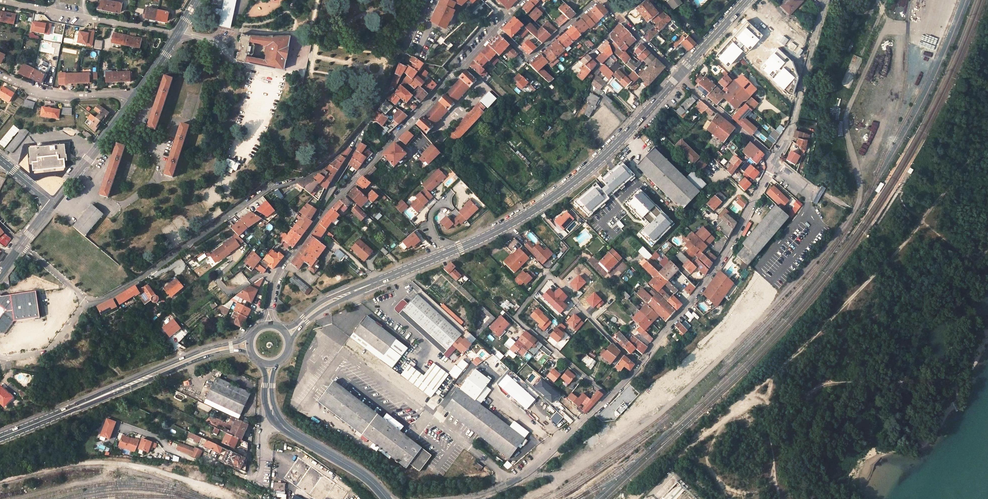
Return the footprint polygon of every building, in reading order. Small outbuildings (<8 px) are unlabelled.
[(112,1),(108,0),(101,0),(99,8),(110,10),(112,1)] [(236,0),(211,0),(210,7),(218,9),(217,12),(221,13),(219,24),(230,27),(236,0)] [(257,1),(254,2),(248,14),(256,19),(286,4),(288,0),(258,0),(257,1)] [(432,20),(447,25),(458,1),(458,2),(460,0),(462,3),(465,0),(440,0),(432,20)] [(515,0),(499,0),(507,9),(515,0)] [(648,0),(645,0),(637,7),(648,19),(656,12),(661,18),(666,12),(661,7),(657,10),(651,3),(648,0)] [(790,13),(802,0),(784,0),(780,4),(790,13)] [(122,3),(112,1),(110,10),(120,12),(122,3)] [(527,14),(534,6),(529,2),(522,9),(527,14)] [(544,10),(537,3),(534,6),(536,8),(542,13),(544,10)] [(559,9),(564,14),(569,18),(569,19),(576,13),(566,3),(559,9)] [(598,5),(581,19),(589,27),(590,29),(607,12),(601,4),(598,5)] [(156,19),(158,10),(145,8),(143,14),(145,15),(145,17),(149,17),(156,19)] [(543,14),(542,13),(536,8),(529,16),(535,22),(543,14)] [(169,12),(158,10),(156,19),(167,21),(169,12)] [(2,12),(0,21),(14,24),(15,15),(2,12)] [(671,17),(666,12),(661,18),(643,35),(648,40),(671,17)] [(560,26),(569,18),(564,14),(555,21),(560,26)] [(780,85),(794,70),(791,67),(793,64),(788,58),(798,47),(767,17),(739,47),(780,85)] [(515,18),(503,30),(515,41),(527,29),(525,28),(523,25),(518,21),(515,18)] [(589,28),(589,27),(581,19),(573,26),(581,35),(589,28)] [(547,22),(542,28),(550,36),(557,30),(547,22)] [(542,43),(550,36),(542,28),(538,31),(530,23),(525,28),(527,29),(542,43)] [(620,24),(613,31),(621,39),(629,32),(620,24)] [(573,42),(581,35),(573,26),(565,33),(573,42)] [(63,32),(36,27),(35,36),(61,41),(62,40),(71,41),(72,33),(63,32)] [(77,43),(93,45),(95,30),(89,29),(88,31),(78,30),(77,43)] [(617,51),(619,48),(623,42),(621,39),(613,31),(610,34),(611,39),(614,42),(612,44),(614,51),(617,51)] [(627,45),(634,37),(629,32),(621,39),(623,42),(627,45)] [(237,58),(238,60),(284,69),(290,35),(263,37),(244,33),(243,33),(241,35),(240,43),(242,44),(240,51),(238,51),(237,58)] [(565,33),(557,41),(565,49),(573,42),(565,33)] [(112,43),(126,45),(128,37),(114,34),(112,43)] [(683,39),(691,47),(697,42),(689,34),(683,39)] [(498,36),(489,46),(497,53),(504,59),(505,58),(501,54),(504,51),(513,59),(518,54),(498,36)] [(141,39),(128,37),(126,45),(139,47),(141,39)] [(636,39),(634,37),(627,45),(628,47),(636,39)] [(590,49),(594,45),(589,39),(584,44),(590,49)] [(689,50),(691,47),(683,39),(681,42),(689,50)] [(102,49),(103,40),(95,40),(94,49),(102,49)] [(598,49),(601,53),(604,51),(610,57),(612,55),(608,44),(609,43),(607,40),(601,46),(598,49)] [(536,48),(528,41),(522,48),(530,54),(536,48)] [(565,49),(557,41),(548,48),(557,58),(565,50),(565,49)] [(623,53),(628,47),(627,45),(623,42),(619,48),(623,53)] [(638,56),(645,48),(641,43),(634,52),(638,56)] [(489,46),(481,54),(488,60),(489,61),(497,53),(489,46)] [(551,62),(557,58),(548,48),(540,55),(547,63),(549,65),(551,62)] [(628,59),(623,53),(619,48),(617,51),(614,53),(620,59),(625,63),(628,59)] [(643,60),(650,53),(645,48),(638,56),(640,57),(638,61),(641,63),(642,62),(643,60)] [(614,76),(620,68),(615,63),(610,57),(604,51),(601,53),(602,54),(597,58),(603,65),(600,70),(608,79),(612,74),(614,76)] [(663,66),(650,53),(643,60),(649,67),(644,72),(641,69),(644,65),(642,62),(641,63),(634,72),(640,78),(648,86),(653,81),(651,79),(663,66)] [(488,60),(481,54),(474,61),(483,70),(486,67),(484,65),(488,60)] [(584,64),(585,65),(591,59),(592,58),(588,54),(582,60),(581,61),(584,64)] [(547,63),(540,55),(529,65),(549,83),(552,80),(541,68),(547,63)] [(424,66),(425,64),(424,63),(413,56),(410,60),(413,64),(411,67),(417,72),(423,65),(424,66)] [(490,63),(495,65),(499,59),(494,56),(490,63)] [(560,61),(557,58),(551,62),(554,66),(560,61)] [(592,60),(591,59),(585,65),(590,70),(596,64),(592,60)] [(633,71),(634,72),(641,63),(638,61),(635,64),(630,59),(626,65),(633,71)] [(483,70),(474,61),(470,66),(480,75),(483,78),(487,73),(483,70)] [(401,76),(403,72),(407,67),(406,67),(399,63),(396,70),(395,74),(400,76),(401,76)] [(590,70),(585,65),(584,64),(580,68),(582,70),(577,76),(582,80),(584,78),(589,72),(590,70)] [(20,73),(31,78),(34,69),(23,65),(20,73)] [(414,76),(417,72),(411,67),(407,65),(406,67),(407,67),(403,72),(407,76),(411,80),(414,76)] [(651,79),(653,81),(665,68),(663,66),(651,79)] [(627,76),(620,68),(614,76),(613,76),(619,82),(626,88),(631,83),(632,84),(640,78),(634,72),(633,71),(627,76)] [(45,75),(34,69),(31,78),(41,82),(45,75)] [(427,134),(433,127),(431,125),(446,108),(448,110),(454,104),(452,102),(467,85),(470,87),(476,81),(465,70),(459,77),(460,78),(445,95),(445,94),(438,101),(439,101),(424,117),(422,116),(416,124),(427,134)] [(107,82),(119,82),(118,72),(112,73),(106,73),(107,82)] [(130,72),(118,72),(119,82),(130,82),(130,72)] [(722,91),(726,86),(733,79),(728,73),(726,72),(723,75),(725,76),(719,83),(724,87),(721,90),(722,91)] [(78,83),(78,74),(66,75),(66,73),(60,74),(59,76),(59,79),(59,81),(59,82),(60,83),(66,83),(78,83)] [(78,74),(78,83),(90,83),(90,82),(91,82),(91,75),(90,75),(90,74),(78,74)] [(397,84),(400,76),(395,74),(393,79),(392,81),(397,84)] [(519,74),(515,79),(523,87),(526,85),(534,91),(536,90),(519,74)] [(595,87),(599,91),(600,90),(603,87),(605,83),(597,75),(591,84),(595,87)] [(742,88),(750,96),(756,89),(751,83),(747,80),(742,75),(736,82),(742,88)] [(417,85),(411,80),(407,76),(403,80),(407,82),(414,88),(417,85)] [(419,86),(420,87),(424,83),(422,80),(419,78),(417,76),(415,78),(414,76),(411,80),(417,85),(419,86)] [(696,87),(706,96),(711,90),(716,86),(705,78),(704,79),(701,76),(696,81),(699,83),(696,87)] [(172,79),(164,77),(147,129),(151,131),(152,128),(156,129),(172,79)] [(429,77),(424,83),(420,87),(428,94),(437,84),(429,77)] [(723,97),(729,102),(742,88),(736,82),(734,80),(727,87),(729,89),(723,97)] [(611,85),(616,92),(621,89),(615,82),(611,85)] [(403,88),(400,85),(395,92),(394,94),(400,99),(406,103),(408,101),(412,96),(411,95),(403,88)] [(452,102),(454,104),(470,87),(467,85),(452,102)] [(420,103),(428,94),(420,87),(419,86),(411,95),(412,96),(420,103)] [(711,90),(706,96),(716,105),(723,97),(729,89),(727,87),(726,86),(722,91),(721,90),(717,87),(713,91),(711,90)] [(3,87),(0,92),(0,97),(9,102),(14,94),(3,87)] [(609,93),(603,87),(600,90),(606,95),(609,93)] [(742,88),(729,102),(736,108),(743,100),(747,100),(750,96),(742,88)] [(395,104),(400,99),(394,94),(394,93),(389,97),(387,98),(395,104)] [(490,93),(482,102),(487,107),(496,98),(490,93)] [(611,101),(602,93),(600,95),(609,102),(611,101)] [(599,98),(590,94),(587,100),(589,101),(583,114),(589,117),(593,109),(595,110),(596,107),(594,106),(599,98)] [(679,115),(697,98),(693,94),(675,112),(679,115)] [(747,101),(746,103),(754,109),(758,103),(751,96),(747,101)] [(35,103),(25,100),(23,106),(33,109),(35,103)] [(383,115),(384,116),(386,114),(392,106),(386,100),(380,107),(378,111),(383,115)] [(705,111),(708,107),(700,100),(694,107),(702,113),(705,111)] [(753,110),(754,109),(746,103),(733,117),(752,135),(756,128),(746,118),(753,110)] [(479,104),(476,108),(483,116),(484,114),(482,112),(484,109),(479,104)] [(100,114),(97,118),(100,121),(103,117),(105,119),(109,113),(98,105),(95,110),(100,114)] [(59,110),(43,107),(41,115),(58,118),(59,110)] [(714,112),(708,107),(705,111),(710,116),(714,112)] [(433,127),(448,110),(446,108),(431,125),(433,127)] [(452,132),(460,139),(483,116),(476,108),(452,132)] [(391,122),(384,116),(383,115),(381,118),(379,119),(373,118),(371,120),(374,121),(377,122),(389,132),(407,116),(402,111),(399,109),(394,116),(395,117),(393,119),(391,122)] [(386,114),(384,116),(391,122),(393,119),(386,114)] [(735,129),(717,115),(707,131),(712,134),(711,135),(713,137),(714,135),(724,143),(728,138),(735,129)] [(98,125),(100,121),(97,118),(89,128),(94,132),(99,126),(98,125)] [(189,126),(181,124),(164,174),(173,177),(189,126)] [(14,126),(0,143),(5,147),(20,130),(14,126)] [(767,139),(774,144),(781,134),(774,129),(767,139)] [(420,130),(413,139),(419,143),(422,139),(426,143),(428,139),(420,130)] [(795,136),(799,137),(810,140),(811,134),(795,130),(793,136),(795,136)] [(408,131),(399,138),(402,141),(406,144),(413,135),(408,131)] [(460,139),(452,132),(449,136),(454,141),(456,138),(459,141),(460,139)] [(25,137),(20,133),(7,149),(12,152),(25,137)] [(802,148),(805,150),(807,143),(811,144),(812,140),(810,140),(799,137),(795,143),(802,148)] [(693,164),(699,157),(680,140),(675,147),(693,164)] [(360,142),(356,150),(362,155),(365,148),(366,146),(360,142)] [(406,154),(395,143),(383,155),(395,166),(406,154)] [(751,160),(759,151),(750,143),(748,145),(747,144),(746,145),(747,146),(745,149),(743,147),(740,150),(748,157),(751,160)] [(125,146),(117,144),(100,194),(108,197),(125,146)] [(424,156),(420,160),(423,163),(425,161),(429,165),(430,163),(440,152),(433,144),(422,155),(424,156)] [(64,145),(30,149),(31,159),(30,159),(31,164),(34,164),(35,170),(65,167),(64,160),(66,160),(66,155),(65,155),(64,145)] [(349,147),(340,156),(345,159),(351,149),(349,147)] [(365,148),(362,155),(367,159),(372,153),(365,148)] [(706,185),(693,171),(686,179),(654,148),(637,166),(682,210),(706,185)] [(361,164),(367,159),(362,155),(356,150),(352,157),(361,164)] [(763,156),(759,151),(751,160),(757,164),(763,156)] [(338,170),(345,159),(340,156),(336,160),(330,164),(338,170)] [(726,170),(731,175),(736,170),(743,162),(741,160),(741,161),(735,156),(730,162),(732,163),(726,170)] [(357,170),(361,164),(352,157),(349,163),(357,170)] [(707,165),(699,157),(693,164),(701,172),(707,165)] [(239,164),(227,159),(225,165),(236,170),(239,164)] [(621,161),(575,203),(589,217),(622,187),(627,182),(621,175),(625,171),(628,175),(628,176),(631,179),(635,176),(621,161)] [(336,173),(338,170),(330,164),(323,169),(324,170),(334,177),(336,173)] [(753,179),(759,172),(751,165),(744,172),(753,179)] [(373,166),(364,175),(367,178),(376,169),(373,166)] [(425,189),(429,193),(437,185),(437,184),(438,182),(439,183),(443,179),(442,177),(442,174),(442,173),(438,169),(422,185),(425,189)] [(331,182),(334,177),(324,170),(319,174),(331,182)] [(330,184),(331,182),(319,174),(315,178),(314,179),(319,184),(327,189),(330,184)] [(370,183),(363,177),(357,183),(363,189),(365,187),(366,188),(370,183)] [(311,194),(319,184),(314,179),(312,178),(304,181),(298,183),(311,194)] [(751,184),(745,178),(738,185),(745,190),(751,184)] [(881,182),(875,190),(878,192),(884,184),(881,182)] [(766,192),(780,206),(785,201),(783,199),(785,197),(773,186),(766,192)] [(813,202),(817,204),(823,193),(825,188),(821,186),(819,191),(813,202)] [(348,195),(359,205),(365,199),(366,200),(368,199),(366,197),(356,187),(348,195)] [(274,193),(279,198),(284,193),(278,188),(274,193)] [(424,206),(433,197),(429,193),(425,189),(416,197),(418,199),(411,206),(418,213),(423,208),(422,206),(423,205),(424,206)] [(378,196),(373,191),(371,193),(366,197),(368,199),(372,202),(375,198),(378,196)] [(726,197),(719,191),(707,204),(714,210),(726,197)] [(345,196),(340,201),(346,206),(350,203),(350,202),(347,198),(345,196)] [(740,196),(735,202),(743,208),(748,201),(740,196)] [(785,201),(780,206),(781,207),(788,201),(785,197),(783,199),(785,201)] [(464,204),(465,206),(471,201),(472,200),(470,198),(464,204)] [(372,202),(368,199),(366,200),(365,199),(359,205),(365,210),(372,202)] [(651,229),(641,220),(642,219),(621,199),(614,207),(644,236),(651,229)] [(398,204),(395,206),(401,212),(406,206),(401,200),(398,204)] [(787,216),(788,217),(791,219),(802,204),(797,200),(793,205),(795,206),(787,216)] [(266,201),(257,209),(266,219),(276,211),(266,201)] [(346,206),(340,201),(332,209),(338,213),(340,209),(343,212),(347,207),(346,206)] [(465,206),(459,212),(461,214),(466,219),(467,220),(478,209),(471,201),(465,206)] [(300,212),(302,214),(309,205),(307,203),(300,212)] [(104,214),(92,204),(75,226),(87,236),(104,214)] [(303,215),(301,218),(305,221),(308,217),(311,220),(317,210),(309,205),(302,214),(303,215)] [(767,216),(743,244),(744,246),(737,256),(748,265),(752,260),(754,261),(759,255),(758,253),(788,217),(787,216),(775,206),(767,216)] [(351,211),(364,223),(366,221),(364,219),(367,215),(361,211),(361,212),(355,207),(351,211)] [(338,213),(332,209),(327,214),(320,224),(326,229),(332,221),(333,222),(339,215),(338,213)] [(435,217),(437,220),(444,216),(441,212),(435,217)] [(559,216),(554,221),(562,230),(573,219),(566,212),(561,217),(559,216)] [(594,227),(605,218),(600,213),(589,221),(594,227)] [(461,224),(466,219),(461,214),(454,220),(453,219),(451,221),(446,217),(440,223),(447,230),(453,224),(455,226),(459,222),(461,224)] [(729,237),(736,222),(725,214),(721,219),(723,221),(717,227),(729,237)] [(305,221),(301,218),(299,220),(296,224),(305,231),(312,221),(308,217),(305,221)] [(317,241),(326,229),(320,224),(291,263),(299,269),(305,261),(311,266),(309,269),(315,273),(318,269),(312,265),(314,262),(325,247),(317,241)] [(301,237),(305,231),(296,224),(292,230),(301,237)] [(701,228),(694,236),(705,247),(712,240),(708,236),(709,235),(701,228)] [(297,242),(301,237),(292,230),(288,235),(297,242)] [(607,231),(602,236),(608,243),(614,238),(607,231)] [(5,247),(11,238),(9,236),(7,235),(5,233),(4,232),(0,235),(0,243),(5,247)] [(413,233),(402,241),(408,248),(411,245),(413,246),(420,241),(413,233)] [(706,247),(692,233),(686,239),(689,242),(685,246),(694,255),(698,251),(701,253),(706,247)] [(237,235),(234,237),(239,245),(243,241),(237,235)] [(293,248),(297,242),(288,235),(284,241),(290,246),(293,248)] [(239,245),(234,237),(223,244),(224,245),(223,246),(224,247),(222,249),(221,247),(214,253),(220,261),(231,254),(230,253),(240,246),(239,245)] [(280,238),(278,241),(283,244),(288,248),(290,246),(284,241),(280,238)] [(371,250),(360,240),(352,248),(364,258),(371,250)] [(263,261),(261,259),(254,267),(263,273),(269,266),(273,269),(284,256),(279,252),(277,254),(275,252),(279,246),(280,247),(283,244),(278,241),(263,261)] [(562,241),(559,244),(564,251),(568,248),(562,241)] [(553,254),(548,248),(544,251),(538,245),(535,248),(529,242),(526,246),(531,251),(543,264),(553,254)] [(519,249),(516,252),(512,256),(514,257),(507,264),(515,272),(529,258),(526,256),(530,252),(526,248),(522,251),(519,249)] [(645,258),(648,260),(650,259),(652,256),(652,255),(645,249),(641,254),(645,258)] [(612,250),(609,253),(617,261),(620,258),(612,250)] [(512,256),(516,252),(515,251),(503,262),(514,273),(515,272),(507,264),(514,257),(512,256)] [(716,258),(708,252),(705,255),(704,255),(700,260),(709,268),(716,258)] [(252,270),(254,267),(261,259),(255,253),(245,265),(252,270)] [(617,261),(609,253),(600,262),(609,270),(618,261),(617,261)] [(684,265),(688,261),(680,253),(676,257),(684,265)] [(648,260),(647,262),(659,273),(666,279),(667,281),(678,270),(669,262),(661,270),(650,259),(648,260)] [(194,271),(200,277),(210,267),(204,261),(194,271)] [(694,266),(688,261),(684,265),(678,270),(686,278),(696,267),(705,275),(708,270),(698,262),(694,266)] [(455,266),(451,262),(444,269),(451,277),(453,274),(450,271),(455,266)] [(554,273),(561,265),(557,262),(550,270),(554,273)] [(654,277),(659,273),(647,262),(643,266),(654,277)] [(468,278),(457,268),(455,271),(466,281),(468,278)] [(524,270),(518,276),(514,280),(520,286),(523,282),(525,284),(531,279),(535,275),(530,270),(527,273),(524,270)] [(710,284),(719,294),(729,283),(720,271),(710,284)] [(656,289),(666,279),(659,273),(654,277),(649,283),(656,289)] [(308,287),(294,276),(290,281),(304,292),(308,287)] [(262,277),(250,287),(258,290),(264,278),(262,277)] [(184,287),(177,279),(165,288),(172,297),(184,287)] [(660,288),(667,281),(666,279),(656,289),(657,291),(660,288)] [(677,290),(668,282),(665,285),(674,293),(677,290)] [(139,294),(137,295),(145,305),(151,301),(152,302),(153,303),(156,302),(158,301),(158,298),(158,296),(156,295),(155,295),(147,284),(141,287),(137,289),(139,294)] [(710,303),(719,294),(710,284),(703,294),(706,297),(710,303)] [(135,296),(137,295),(139,294),(137,289),(135,285),(123,293),(115,297),(120,304),(131,298),(130,296),(133,294),(135,296)] [(258,290),(250,287),(232,300),(233,301),(238,303),(245,306),(248,300),(252,302),(258,290)] [(637,294),(647,304),(649,304),(665,322),(675,311),(650,287),(648,289),(649,289),(648,291),(654,296),(652,299),(646,294),(646,293),(642,289),(637,294)] [(657,291),(663,297),(666,294),(660,288),(657,291)] [(6,334),(16,321),(41,318),(38,293),(13,296),(13,300),(3,301),(0,304),(0,334),(6,334)] [(452,345),(461,335),(417,295),(408,305),(405,301),(403,300),(401,301),(395,307),(394,309),(396,311),(399,314),(442,354),(447,350),(450,352),(454,347),(452,345)] [(670,298),(667,300),(677,310),(682,304),(672,296),(670,298)] [(116,306),(112,299),(97,307),(101,315),(116,306)] [(506,299),(500,306),(508,312),(514,306),(506,299)] [(216,304),(214,300),(207,305),(210,309),(216,304)] [(223,306),(230,309),(233,301),(232,300),(223,306)] [(237,312),(247,317),(251,309),(245,306),(238,303),(235,311),(237,312)] [(443,304),(441,306),(457,320),(460,318),(443,304)] [(222,305),(219,311),(227,315),(230,309),(223,306),(222,305)] [(646,305),(640,311),(651,322),(658,316),(646,305)] [(490,318),(492,316),(482,306),(480,309),(490,318)] [(537,308),(531,315),(537,319),(535,320),(540,324),(542,326),(541,328),(543,330),(551,322),(541,314),(542,313),(537,308)] [(647,327),(651,322),(640,311),(632,319),(644,330),(647,327)] [(246,319),(247,317),(237,312),(234,318),(232,318),(230,322),(241,327),(244,319),(246,319)] [(577,330),(583,323),(580,319),(578,321),(577,319),(578,318),(574,314),(567,322),(577,330)] [(495,318),(492,316),(490,318),(483,326),(485,328),(495,318)] [(509,323),(501,316),(489,328),(497,336),(503,329),(509,323)] [(384,355),(396,340),(365,317),(353,332),(384,355)] [(161,328),(169,339),(182,329),(173,318),(161,328)] [(548,337),(552,341),(565,326),(560,322),(548,337)] [(683,334),(687,329),(679,322),(675,327),(683,334)] [(503,329),(497,336),(499,338),(505,331),(503,329)] [(527,351),(532,356),(539,348),(548,355),(551,352),(525,330),(509,349),(513,353),(516,349),(523,355),(527,351)] [(645,331),(644,330),(641,333),(650,343),(653,339),(645,331)] [(635,348),(629,342),(619,332),(617,334),(619,337),(622,340),(618,343),(623,348),(624,348),(630,354),(634,348),(635,348)] [(463,338),(461,335),(452,345),(454,347),(461,340),(463,338)] [(633,336),(629,342),(635,348),(634,348),(641,354),(646,347),(641,343),(633,336)] [(454,347),(461,354),(469,347),(462,341),(461,340),(454,347)] [(602,356),(611,363),(620,352),(612,344),(607,351),(602,356)] [(478,355),(483,361),(490,355),(484,349),(478,355)] [(499,351),(495,355),(500,360),(504,356),(499,351)] [(623,355),(620,352),(611,363),(614,365),(623,355)] [(495,372),(503,364),(493,354),(485,361),(495,372)] [(586,354),(581,361),(591,369),(597,362),(586,354)] [(634,365),(624,356),(615,366),(620,370),(624,366),(629,371),(634,365)] [(450,374),(457,379),(468,363),(461,358),(450,374)] [(385,371),(388,366),(381,361),(378,366),(385,371)] [(430,398),(443,381),(428,370),(422,377),(407,366),(400,376),(430,398)] [(473,368),(444,408),(509,458),(518,446),(519,447),(522,444),(523,445),(527,440),(479,403),(489,389),(485,386),(489,380),(489,379),(490,377),(487,375),(485,377),(473,368)] [(552,369),(546,377),(553,383),(559,376),(552,369)] [(566,371),(560,379),(567,385),(574,378),(566,371)] [(308,374),(291,396),(310,409),(326,387),(308,374)] [(534,399),(506,375),(498,384),(525,409),(534,399)] [(215,376),(205,398),(240,415),(250,392),(215,376)] [(409,463),(415,468),(418,471),(430,456),(426,453),(401,433),(393,428),(394,427),(401,432),(415,414),(402,404),(398,410),(393,416),(390,415),(395,408),(383,399),(383,400),(380,398),(380,397),(354,376),(346,386),(367,403),(364,406),(332,381),(317,400),(405,468),(409,463)] [(4,407),(11,399),(5,394),(7,393),(0,387),(0,403),(4,407)] [(584,407),(581,410),(582,411),(584,413),(602,395),(598,391),(590,400),(584,407)] [(580,403),(586,397),(583,394),(577,400),(570,393),(567,397),(577,406),(580,403)] [(590,400),(586,397),(580,403),(584,407),(590,400)] [(548,404),(545,407),(551,414),(554,411),(548,404)] [(216,419),(220,411),(212,408),(209,415),(216,419)] [(571,424),(574,421),(560,409),(557,412),(571,424)] [(241,440),(247,424),(242,421),(220,411),(216,419),(230,425),(231,425),(234,425),(236,426),(233,432),(231,432),(228,430),(227,433),(238,438),(241,440)] [(557,425),(563,418),(556,411),(550,419),(557,425)] [(106,418),(100,434),(109,438),(113,426),(112,426),(114,421),(106,418)] [(193,441),(196,435),(188,431),(185,437),(193,441)] [(238,438),(227,433),(222,442),(234,448),(238,438)] [(193,441),(197,443),(198,441),(200,441),(199,443),(201,444),(200,445),(206,448),(207,447),(219,453),(222,447),(196,435),(193,441)] [(118,445),(134,451),(138,439),(135,438),(134,439),(130,437),(130,439),(121,436),(118,445)] [(142,438),(138,448),(147,451),(149,448),(150,445),(152,446),(154,447),(156,443),(142,438)] [(202,451),(194,447),(194,448),(179,443),(177,449),(191,454),(191,455),(198,459),(202,451)] [(245,471),(246,458),(226,449),(221,461),(231,465),(235,467),(245,471)] [(508,461),(503,465),(508,470),(512,466),(508,461)] [(285,483),(274,483),(274,491),(277,491),(277,498),(285,498),(285,483)]
